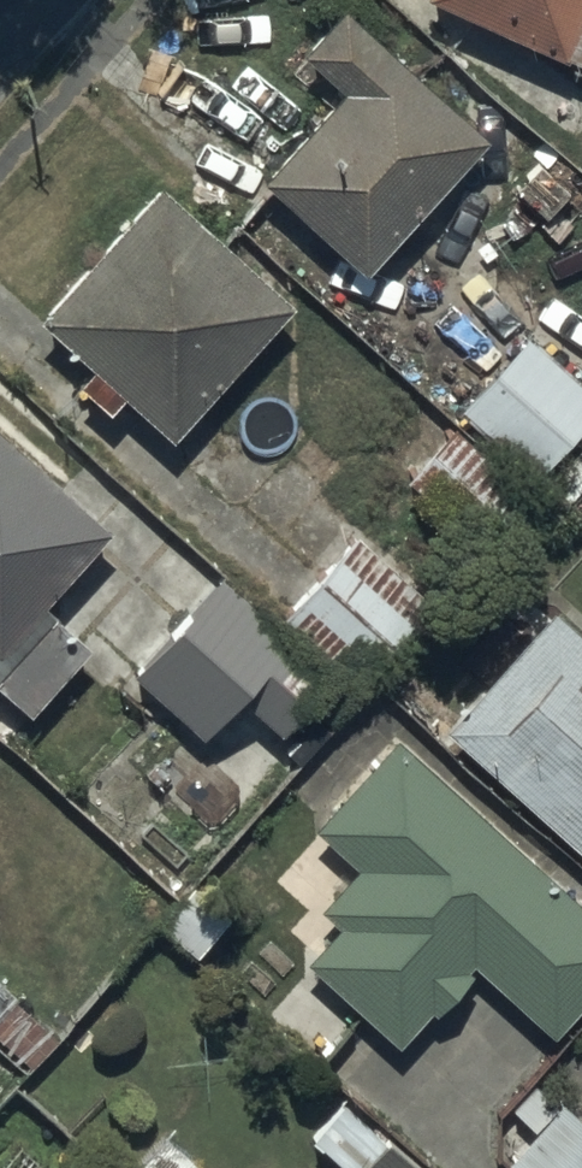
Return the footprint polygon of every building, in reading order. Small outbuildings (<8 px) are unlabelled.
[(581,61),(581,0),(441,0),(581,61)] [(350,96),(270,181),(372,276),(493,146),(350,12),(308,57),(350,96)] [(296,289),(164,170),(41,304),(94,353),(80,369),(110,398),(126,381),(172,423),(296,289)] [(528,340),(463,412),(542,483),(581,439),(581,389),(528,340)] [(0,434),(0,696),(25,719),(89,651),(43,609),(111,535),(0,434)] [(528,502),(457,437),(411,487),(482,552),(528,502)] [(357,523),(317,567),(323,572),(286,611),(357,678),(434,597),(357,523)] [(348,702),(212,577),(125,678),(193,738),(225,700),(270,739),(296,709),(323,732),(348,702)] [(448,718),(490,757),(479,768),(505,792),(516,779),(581,840),(581,620),(555,596),(547,604),(519,579),(452,652),(482,680),(448,718)] [(398,730),(317,818),(358,855),(320,897),(341,916),(307,953),(398,1037),(432,1000),(435,1003),(478,957),(553,1026),(581,994),(581,894),(398,730)] [(534,1123),(510,1149),(531,1167),(581,1167),(581,1108),(563,1091),(557,1097),(535,1077),(512,1102),(534,1123)] [(313,1129),(354,1166),(353,1167),(437,1167),(393,1128),(386,1135),(343,1095),(313,1129)]
